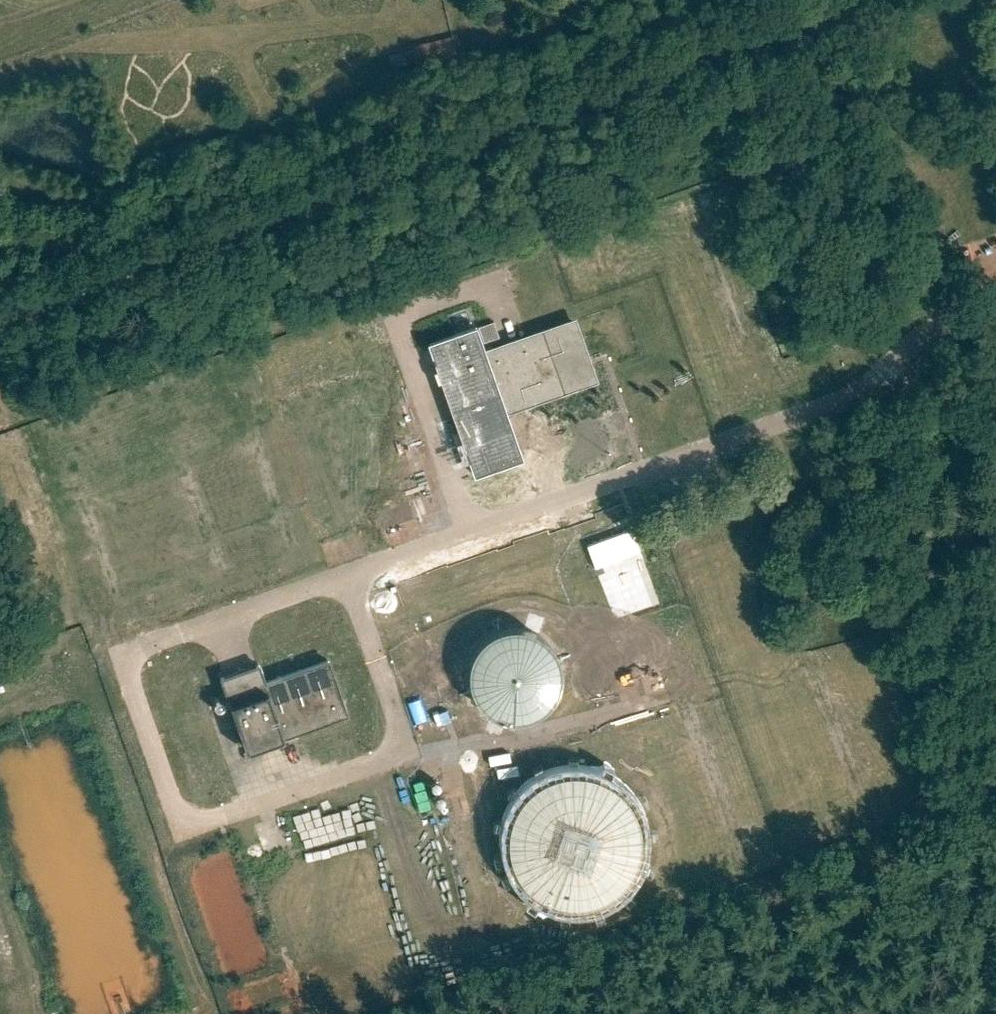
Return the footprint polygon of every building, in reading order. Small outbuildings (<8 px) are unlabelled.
[(508,412),(560,394),(539,332),(486,351),(477,327),(432,342),(479,476),(525,460),(508,412)] [(563,682),(563,670),(560,658),(554,648),(546,639),(536,633),(525,629),(513,629),(501,631),(491,636),(482,644),(476,653),(472,663),(470,675),(471,686),(475,697),(482,706),(491,713),(501,719),(512,721),(523,721),(535,718),(545,712),(553,703),(559,693),(563,682)] [(260,667),(222,680),(229,699),(233,697),(251,750),(351,716),(333,662),(266,685),(260,667)] [(513,821),(510,835),(510,849),(513,863),(519,876),(527,887),(538,896),(550,903),(564,907),(578,909),(592,906),(606,901),(618,893),(628,883),(636,870),(640,856),(642,842),(640,827),(635,814),(628,801),(618,791),(606,783),(592,777),(578,775),(564,776),(550,781),(538,787),(527,797),(519,808),(513,821)]
